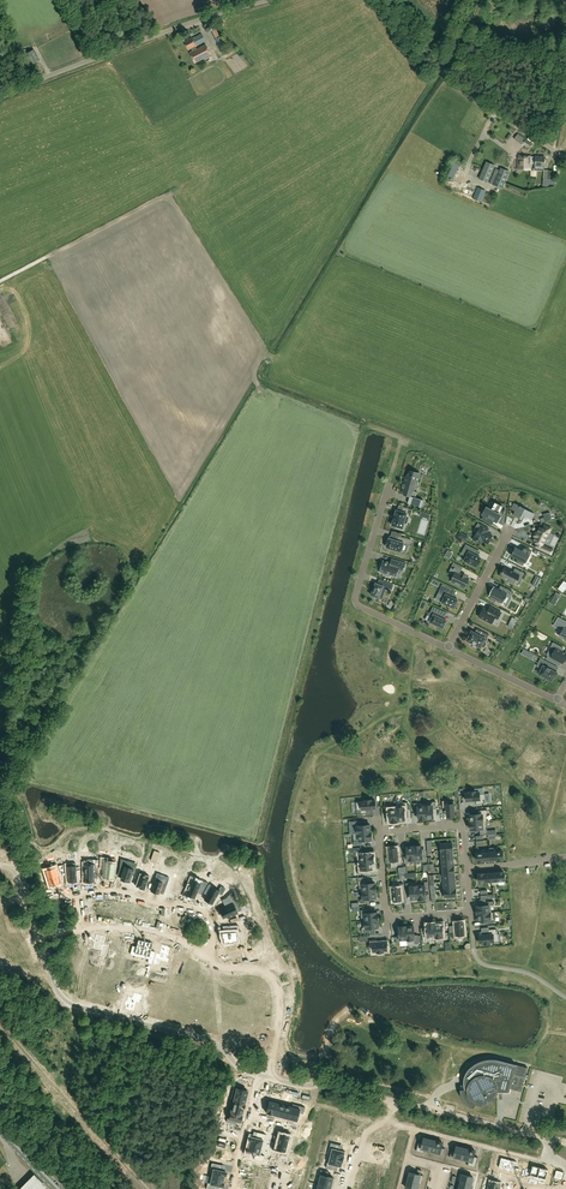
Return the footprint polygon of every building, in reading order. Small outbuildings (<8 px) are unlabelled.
[(211,32),(215,39),(220,37),(217,29),(211,32)] [(191,48),(192,49),(195,47),(195,46),(205,41),(202,34),(193,39),(192,38),(184,42),(188,50),(191,48)] [(215,40),(220,48),(225,45),(220,37),(215,40)] [(196,49),(195,47),(192,49),(193,51),(190,52),(195,63),(211,55),(206,44),(196,49)] [(221,49),(225,56),(229,53),(226,47),(221,49)] [(39,61),(33,50),(23,55),(28,66),(39,61)] [(82,57),(63,63),(65,69),(84,62),(82,57)] [(532,144),(526,139),(518,133),(514,139),(522,145),(523,143),(529,148),(532,144)] [(531,164),(531,157),(531,156),(518,155),(517,169),(530,170),(531,164)] [(535,157),(531,157),(531,164),(535,164),(535,166),(544,167),(545,157),(535,156),(535,157)] [(479,179),(488,182),(495,166),(486,162),(479,179)] [(459,165),(454,163),(448,176),(453,178),(459,165)] [(500,168),(493,185),(502,188),(509,172),(500,168)] [(485,191),(478,188),(473,199),(481,202),(485,191)] [(417,492),(412,490),(413,486),(416,487),(416,486),(417,486),(418,483),(417,482),(420,474),(417,473),(418,472),(411,470),(409,478),(407,477),(406,477),(403,488),(405,489),(404,495),(413,497),(411,504),(408,503),(421,508),(422,507),(421,507),(423,500),(424,500),(415,498),(417,492)] [(492,510),(488,508),(486,507),(483,514),(484,515),(482,519),(491,524),(494,520),(495,521),(497,522),(497,521),(500,516),(500,517),(502,505),(501,506),(496,503),(494,506),(493,506),(493,507),(492,510)] [(535,514),(517,504),(514,510),(515,511),(513,515),(522,519),(523,515),(532,520),(535,514)] [(393,520),(392,525),(397,527),(397,528),(403,530),(405,524),(404,523),(406,515),(410,517),(412,510),(403,507),(402,512),(396,510),(395,515),(394,515),(393,520)] [(481,544),(483,541),(487,543),(488,540),(489,541),(492,536),(487,533),(489,529),(481,525),(478,523),(476,527),(479,529),(473,540),(481,544)] [(536,543),(535,546),(543,550),(545,546),(544,546),(550,532),(549,532),(551,528),(545,525),(543,529),(540,527),(537,532),(536,531),(534,535),(536,536),(533,541),(536,543)] [(409,545),(411,540),(398,536),(397,540),(389,538),(388,541),(387,541),(386,544),(387,544),(386,547),(401,552),(404,543),(409,545)] [(476,567),(481,558),(474,554),(477,550),(466,544),(463,549),(467,551),(463,559),(476,567)] [(516,548),(512,556),(517,559),(516,562),(523,566),(528,555),(530,555),(532,551),(529,550),(530,549),(524,546),(522,550),(516,548)] [(396,577),(398,570),(403,571),(406,563),(405,563),(392,559),(390,563),(383,561),(383,560),(382,564),(380,564),(379,568),(381,568),(379,572),(380,572),(386,574),(385,576),(390,577),(390,575),(396,577)] [(469,578),(465,576),(466,575),(462,573),(461,574),(460,574),(460,572),(461,572),(462,568),(454,564),(452,568),(456,570),(451,581),(465,588),(469,578)] [(522,579),(525,573),(515,568),(513,572),(505,568),(503,571),(502,573),(501,576),(514,583),(518,577),(522,579)] [(392,590),(393,585),(383,581),(381,585),(376,583),(371,595),(382,599),(386,588),(392,590)] [(512,591),(501,585),(498,589),(494,586),(490,595),(491,596),(489,598),(495,601),(496,599),(502,602),(506,594),(510,596),(512,591)] [(442,586),(439,592),(444,595),(441,602),(454,608),(458,600),(449,595),(451,590),(442,586)] [(498,619),(501,612),(490,606),(488,610),(483,608),(479,617),(492,624),(495,618),(498,619)] [(444,612),(433,607),(429,616),(432,617),(430,622),(431,622),(431,623),(434,625),(435,624),(443,628),(444,627),(445,628),(446,624),(445,623),(447,620),(441,618),(444,612)] [(480,636),(472,632),(471,634),(470,634),(468,637),(469,638),(468,640),(472,643),(476,645),(476,644),(481,647),(485,639),(487,640),(490,635),(482,631),(480,636)] [(546,659),(555,664),(557,660),(563,663),(564,660),(565,660),(565,659),(565,657),(565,654),(562,651),(564,648),(553,642),(553,643),(557,645),(554,651),(550,649),(547,655),(548,656),(546,659)] [(541,658),(537,666),(542,668),(539,674),(540,674),(539,675),(543,677),(544,677),(552,680),(554,676),(555,677),(557,672),(550,669),(550,668),(552,664),(541,658)] [(469,793),(466,793),(466,801),(476,800),(476,804),(484,803),(483,800),(485,800),(485,794),(480,794),(479,792),(476,792),(476,791),(469,792),(469,793)] [(366,813),(366,809),(376,808),(375,800),(372,801),(371,800),(365,800),(365,801),(356,802),(357,813),(366,813)] [(432,804),(425,805),(426,819),(433,818),(433,809),(436,809),(436,801),(432,802),(432,804)] [(446,801),(442,801),(443,808),(446,808),(447,817),(455,816),(454,810),(456,810),(456,806),(454,806),(454,801),(446,801)] [(426,819),(425,805),(418,805),(417,803),(414,803),(414,810),(418,810),(419,819),(419,820),(426,819)] [(404,806),(396,807),(398,821),(405,820),(404,811),(408,811),(407,804),(404,804),(404,806)] [(389,805),(384,805),(385,813),(389,812),(390,821),(391,821),(391,822),(398,821),(396,807),(389,807),(389,805)] [(470,822),(469,822),(485,821),(487,821),(486,814),(487,813),(487,810),(478,810),(479,814),(469,815),(470,822)] [(361,821),(352,821),(352,826),(355,826),(356,833),(357,833),(371,832),(370,825),(361,825),(361,821)] [(485,821),(469,822),(470,829),(471,829),(471,830),(480,829),(480,833),(487,832),(487,828),(486,828),(485,821)] [(358,841),(354,841),(354,846),(363,845),(362,840),(371,840),(371,839),(372,839),(371,832),(357,833),(358,841)] [(453,851),(452,843),(441,844),(441,852),(453,851)] [(414,846),(414,847),(415,860),(416,860),(423,860),(423,862),(426,862),(426,855),(422,855),(422,846),(421,846),(421,845),(414,846)] [(415,860),(414,847),(407,847),(407,856),(404,856),(404,864),(408,863),(408,862),(416,861),(416,860),(415,860)] [(398,857),(397,848),(389,849),(390,854),(388,854),(389,859),(390,859),(390,861),(391,864),(398,863),(398,864),(402,864),(401,857),(398,857)] [(160,852),(154,850),(151,860),(156,862),(160,852)] [(363,851),(356,851),(356,856),(358,856),(358,863),(374,861),(373,855),(373,854),(364,855),(363,851)] [(453,858),(453,851),(441,852),(442,859),(453,858)] [(503,859),(502,851),(489,852),(490,860),(498,859),(502,859),(503,859)] [(490,860),(489,852),(477,853),(477,861),(478,861),(482,861),(482,860),(490,860)] [(100,857),(100,868),(104,869),(103,877),(113,878),(115,863),(108,862),(108,858),(100,857)] [(121,858),(119,870),(123,872),(121,878),(124,879),(124,880),(130,882),(132,874),(133,875),(136,867),(127,865),(128,861),(121,858)] [(454,865),(453,858),(442,859),(441,859),(441,867),(443,867),(449,866),(454,866),(454,865)] [(84,864),(84,882),(94,882),(94,873),(98,873),(98,859),(88,859),(88,864),(84,864)] [(359,870),(357,870),(358,874),(365,873),(365,870),(374,869),(373,862),(374,862),(374,861),(358,863),(359,870)] [(50,868),(45,870),(50,885),(60,882),(58,876),(60,876),(56,863),(50,865),(50,868)] [(76,863),(67,863),(68,882),(77,882),(77,880),(81,880),(80,869),(76,870),(76,863)] [(454,865),(454,866),(449,866),(443,867),(443,874),(454,873),(454,874),(454,865)] [(138,879),(136,886),(140,887),(139,888),(144,890),(149,875),(145,874),(145,873),(140,871),(137,878),(138,879)] [(499,873),(491,873),(492,881),(492,885),(499,884),(498,880),(505,880),(504,872),(503,872),(499,872),(499,873)] [(455,881),(454,874),(454,873),(443,874),(444,881),(444,882),(455,881)] [(492,881),(491,873),(484,874),(479,874),(478,874),(479,882),(492,881)] [(156,878),(151,891),(158,894),(160,889),(165,890),(169,877),(163,875),(161,880),(156,878)] [(170,875),(166,886),(170,888),(168,893),(177,896),(182,881),(174,878),(175,876),(170,875)] [(233,879),(229,882),(234,887),(240,881),(237,875),(233,879)] [(192,879),(185,894),(194,898),(197,891),(200,893),(200,890),(203,891),(208,883),(203,880),(202,883),(192,879)] [(360,892),(362,892),(376,891),(376,884),(375,884),(375,883),(366,884),(366,880),(358,881),(359,885),(360,885),(360,892)] [(429,889),(428,881),(424,882),(425,886),(418,886),(417,886),(418,899),(425,899),(425,898),(426,898),(425,889),(429,889)] [(456,888),(455,881),(444,882),(444,881),(442,882),(443,889),(456,888)] [(394,901),(401,900),(401,891),(404,891),(404,883),(400,884),(400,885),(392,885),(393,888),(394,901)] [(418,899),(417,886),(418,886),(417,883),(410,884),(410,883),(406,883),(407,891),(410,890),(411,899),(418,899)] [(208,893),(204,900),(212,904),(218,893),(222,895),(225,888),(221,886),(219,890),(212,887),(212,886),(209,884),(205,891),(208,893)] [(456,888),(443,889),(444,897),(456,896),(456,888)] [(231,903),(219,909),(223,917),(230,914),(231,916),(238,913),(235,907),(239,904),(233,891),(227,897),(231,903)] [(376,891),(362,892),(362,899),(360,899),(360,903),(367,902),(367,899),(376,898),(376,891)] [(491,912),(491,905),(493,905),(493,901),(486,902),(486,905),(477,906),(477,907),(476,907),(477,914),(493,912),(491,912)] [(363,914),(364,921),(378,920),(378,913),(377,913),(377,912),(368,913),(368,910),(361,910),(361,914),(363,914)] [(493,920),(493,912),(477,914),(478,914),(478,921),(487,920),(487,924),(495,923),(494,920),(493,920)] [(378,927),(378,920),(364,921),(363,921),(363,928),(362,928),(362,932),(370,932),(370,928),(378,927)] [(456,932),(453,932),(453,939),(457,939),(457,938),(465,937),(464,932),(466,932),(465,928),(464,928),(463,922),(456,923),(456,932)] [(428,934),(424,934),(425,941),(429,941),(429,940),(436,940),(435,924),(428,924),(428,925),(427,925),(428,934)] [(435,924),(436,940),(443,939),(443,940),(447,940),(446,932),(443,933),(442,924),(435,924)] [(227,932),(221,933),(222,937),(223,937),(223,941),(228,941),(228,942),(233,942),(233,941),(238,940),(237,932),(239,932),(238,925),(227,926),(227,932)] [(407,942),(406,926),(399,927),(399,936),(396,937),(396,944),(400,943),(400,941),(407,941),(407,942)] [(406,926),(407,942),(415,941),(415,944),(419,943),(418,935),(414,935),(414,926),(406,927),(406,926)] [(490,942),(499,941),(498,933),(497,934),(496,929),(489,929),(489,934),(479,935),(480,943),(484,942),(484,943),(490,943),(490,942)] [(96,934),(93,948),(102,950),(100,956),(106,957),(109,945),(104,944),(106,936),(96,934)] [(114,946),(113,950),(114,951),(114,952),(120,954),(119,956),(128,958),(131,947),(125,945),(127,938),(122,937),(122,938),(118,937),(115,946),(114,946)] [(132,946),(130,955),(141,958),(146,941),(138,939),(136,947),(132,946)] [(369,950),(373,949),(374,951),(377,951),(377,952),(384,952),(384,951),(387,950),(387,943),(377,943),(377,940),(370,940),(370,944),(368,944),(369,950)] [(146,941),(141,958),(148,960),(147,963),(152,964),(155,952),(151,950),(153,943),(153,942),(148,941),(148,942),(146,941)] [(156,953),(153,964),(159,966),(160,961),(168,963),(169,958),(168,958),(171,947),(162,944),(160,954),(156,953)] [(174,959),(173,964),(174,964),(174,965),(181,967),(180,972),(185,973),(188,963),(184,962),(186,953),(177,951),(175,960),(174,959)] [(189,964),(186,976),(195,978),(195,977),(202,979),(206,966),(198,964),(197,967),(195,967),(196,966),(189,964)] [(209,977),(206,988),(212,990),(213,986),(220,988),(224,974),(216,972),(215,978),(209,977)] [(224,974),(220,988),(239,993),(237,985),(230,983),(232,976),(224,974)] [(248,981),(247,989),(248,994),(258,992),(259,987),(263,987),(263,984),(264,984),(265,978),(251,976),(250,981),(248,981)] [(87,985),(85,992),(87,993),(86,996),(90,997),(89,998),(94,1000),(94,998),(98,999),(99,996),(103,997),(105,986),(98,984),(97,988),(87,985)] [(109,988),(105,1002),(112,1004),(112,1003),(117,1004),(118,999),(122,1000),(124,993),(115,991),(116,990),(109,988)] [(126,1000),(125,1005),(126,1005),(125,1009),(134,1011),(136,1002),(140,1003),(142,995),(134,992),(132,997),(128,996),(127,1001),(126,1000)] [(257,994),(256,1008),(269,1010),(269,1005),(270,1005),(270,997),(264,997),(264,992),(257,994)] [(146,1005),(144,1013),(148,1014),(147,1015),(153,1016),(155,1008),(159,1009),(162,998),(155,996),(154,1000),(148,998),(147,1000),(146,999),(144,1005),(146,1005)] [(165,1004),(162,1018),(171,1021),(172,1015),(173,1015),(174,1014),(177,1014),(179,1006),(174,1005),(174,1007),(165,1004)] [(185,1008),(181,1024),(190,1026),(193,1016),(198,1017),(201,1006),(195,1004),(194,1011),(185,1008)] [(255,1019),(254,1024),(262,1026),(264,1020),(270,1021),(270,1013),(269,1013),(269,1010),(256,1008),(256,1009),(258,1009),(257,1019),(255,1019)] [(203,1016),(200,1027),(205,1029),(205,1030),(210,1031),(210,1030),(212,1030),(215,1020),(218,1021),(221,1011),(214,1009),(212,1018),(203,1016)] [(221,1019),(219,1027),(223,1028),(221,1034),(229,1036),(233,1022),(221,1019)] [(239,1020),(237,1025),(250,1029),(248,1036),(253,1038),(252,1042),(264,1045),(266,1038),(262,1037),(263,1033),(260,1032),(262,1026),(254,1024),(239,1020)] [(521,1091),(528,1067),(498,1060),(496,1059),(493,1059),(492,1059),(491,1059),(489,1059),(487,1059),(485,1060),(483,1060),(482,1061),(478,1062),(477,1062),(475,1064),(474,1065),(471,1066),(470,1067),(469,1069),(467,1071),(466,1072),(465,1074),(464,1076),(464,1078),(464,1079),(464,1081),(464,1083),(464,1085),(461,1085),(460,1089),(460,1090),(460,1092),(460,1093),(461,1095),(461,1096),(462,1097),(462,1099),(463,1100),(464,1101),(465,1102),(466,1103),(467,1104),(468,1105),(469,1106),(471,1106),(473,1107),(474,1107),(475,1104),(477,1104),(479,1104),(480,1105),(481,1105),(483,1105),(485,1104),(486,1104),(487,1104),(488,1103),(490,1103),(491,1102),(493,1100),(494,1099),(496,1097),(497,1095),(497,1093),(497,1092),(499,1092),(499,1094),(502,1094),(502,1092),(509,1092),(510,1088),(521,1091)] [(556,1091),(559,1082),(550,1080),(547,1089),(556,1091)] [(234,1084),(232,1094),(246,1098),(248,1091),(241,1089),(242,1086),(234,1084)] [(232,1094),(233,1095),(232,1100),(245,1103),(246,1098),(232,1094)] [(266,1099),(265,1102),(268,1103),(266,1113),(273,1114),(276,1101),(266,1099)] [(232,1100),(230,1106),(243,1109),(245,1103),(232,1100)] [(276,1101),(273,1114),(279,1116),(282,1103),(276,1101)] [(282,1103),(279,1116),(284,1117),(287,1104),(282,1103)] [(287,1104),(284,1117),(290,1119),(293,1104),(293,1105),(287,1104)] [(293,1104),(290,1119),(297,1120),(299,1113),(304,1114),(305,1107),(293,1104)] [(230,1106),(229,1111),(242,1114),(243,1109),(230,1106)] [(229,1111),(226,1122),(236,1124),(236,1121),(240,1122),(242,1114),(229,1111)] [(337,1118),(336,1121),(339,1122),(338,1125),(338,1127),(339,1127),(339,1126),(343,1127),(347,1128),(345,1136),(347,1137),(346,1142),(342,1141),(342,1142),(343,1143),(343,1141),(350,1143),(351,1138),(353,1138),(357,1123),(345,1120),(345,1119),(340,1118),(337,1118)] [(250,1141),(249,1144),(262,1147),(266,1134),(257,1132),(256,1138),(250,1136),(249,1141),(250,1141)] [(274,1138),(272,1146),(276,1147),(276,1149),(285,1151),(286,1145),(288,1146),(289,1140),(287,1140),(289,1136),(280,1133),(278,1139),(274,1138)] [(423,1137),(420,1148),(429,1151),(432,1140),(423,1137)] [(432,1140),(429,1151),(439,1153),(441,1142),(432,1140)] [(331,1142),(328,1155),(329,1155),(343,1159),(344,1156),(345,1151),(337,1149),(338,1144),(331,1142)] [(247,1147),(246,1151),(252,1153),(252,1154),(255,1155),(254,1158),(263,1161),(264,1155),(260,1154),(262,1147),(249,1144),(248,1147),(247,1147)] [(456,1146),(454,1157),(463,1159),(466,1148),(456,1146)] [(466,1148),(463,1159),(472,1161),(475,1151),(466,1148)] [(329,1155),(326,1168),(334,1170),(335,1165),(341,1167),(342,1162),(343,1162),(343,1159),(329,1155)] [(496,1163),(495,1167),(506,1170),(509,1159),(501,1157),(499,1164),(496,1163)] [(509,1159),(506,1170),(518,1173),(519,1169),(515,1168),(517,1161),(509,1159)] [(213,1169),(211,1176),(225,1179),(225,1176),(226,1176),(227,1172),(220,1170),(221,1165),(213,1163),(212,1169),(213,1169)] [(361,1165),(359,1172),(371,1175),(373,1168),(361,1165)] [(527,1171),(526,1175),(538,1178),(540,1167),(532,1165),(531,1172),(527,1171)] [(540,1167),(538,1178),(549,1180),(550,1177),(547,1176),(548,1169),(540,1167)] [(241,1168),(239,1180),(246,1182),(248,1170),(241,1168)] [(248,1170),(246,1182),(252,1183),(255,1171),(248,1170)] [(316,1183),(331,1187),(334,1178),(328,1176),(329,1172),(321,1170),(317,1183),(316,1183)] [(410,1172),(408,1180),(418,1183),(421,1171),(418,1170),(417,1174),(410,1172)] [(255,1171),(252,1183),(259,1185),(262,1173),(255,1171)] [(33,1172),(28,1177),(19,1187),(21,1188),(41,1188),(46,1184),(33,1172)] [(359,1172),(358,1178),(370,1181),(371,1175),(359,1172)] [(262,1173),(259,1185),(266,1186),(269,1174),(262,1173)] [(462,1174),(461,1181),(471,1184),(473,1177),(462,1174)] [(207,1188),(216,1188),(217,1185),(224,1187),(225,1183),(224,1182),(225,1179),(211,1176),(210,1184),(209,1183),(207,1188)] [(358,1178),(356,1185),(368,1188),(370,1181),(358,1178)] [(406,1188),(409,1188),(417,1188),(418,1183),(408,1180),(406,1188)] [(487,1188),(492,1188),(500,1188),(501,1184),(489,1181),(487,1188)]
